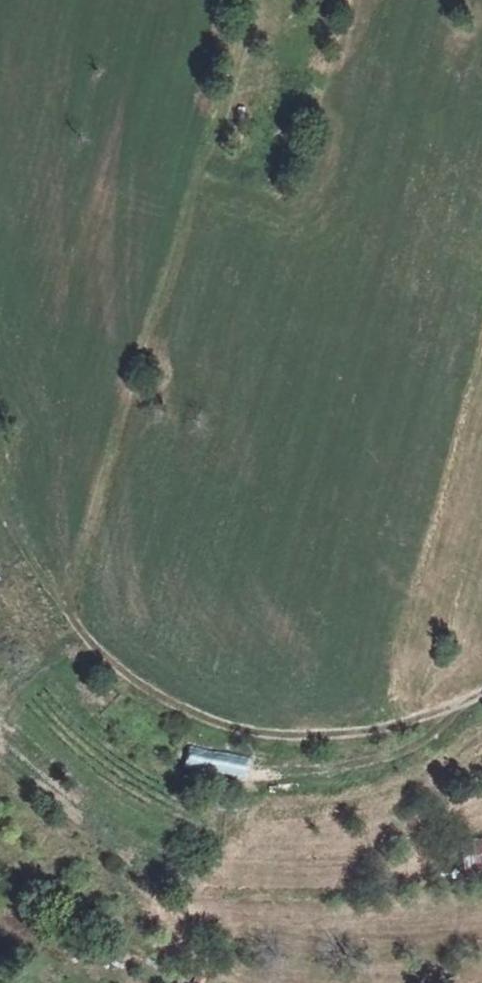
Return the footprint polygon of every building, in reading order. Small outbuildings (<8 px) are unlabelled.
[(467,837),(467,865),(481,866),(481,837),(467,837)]
